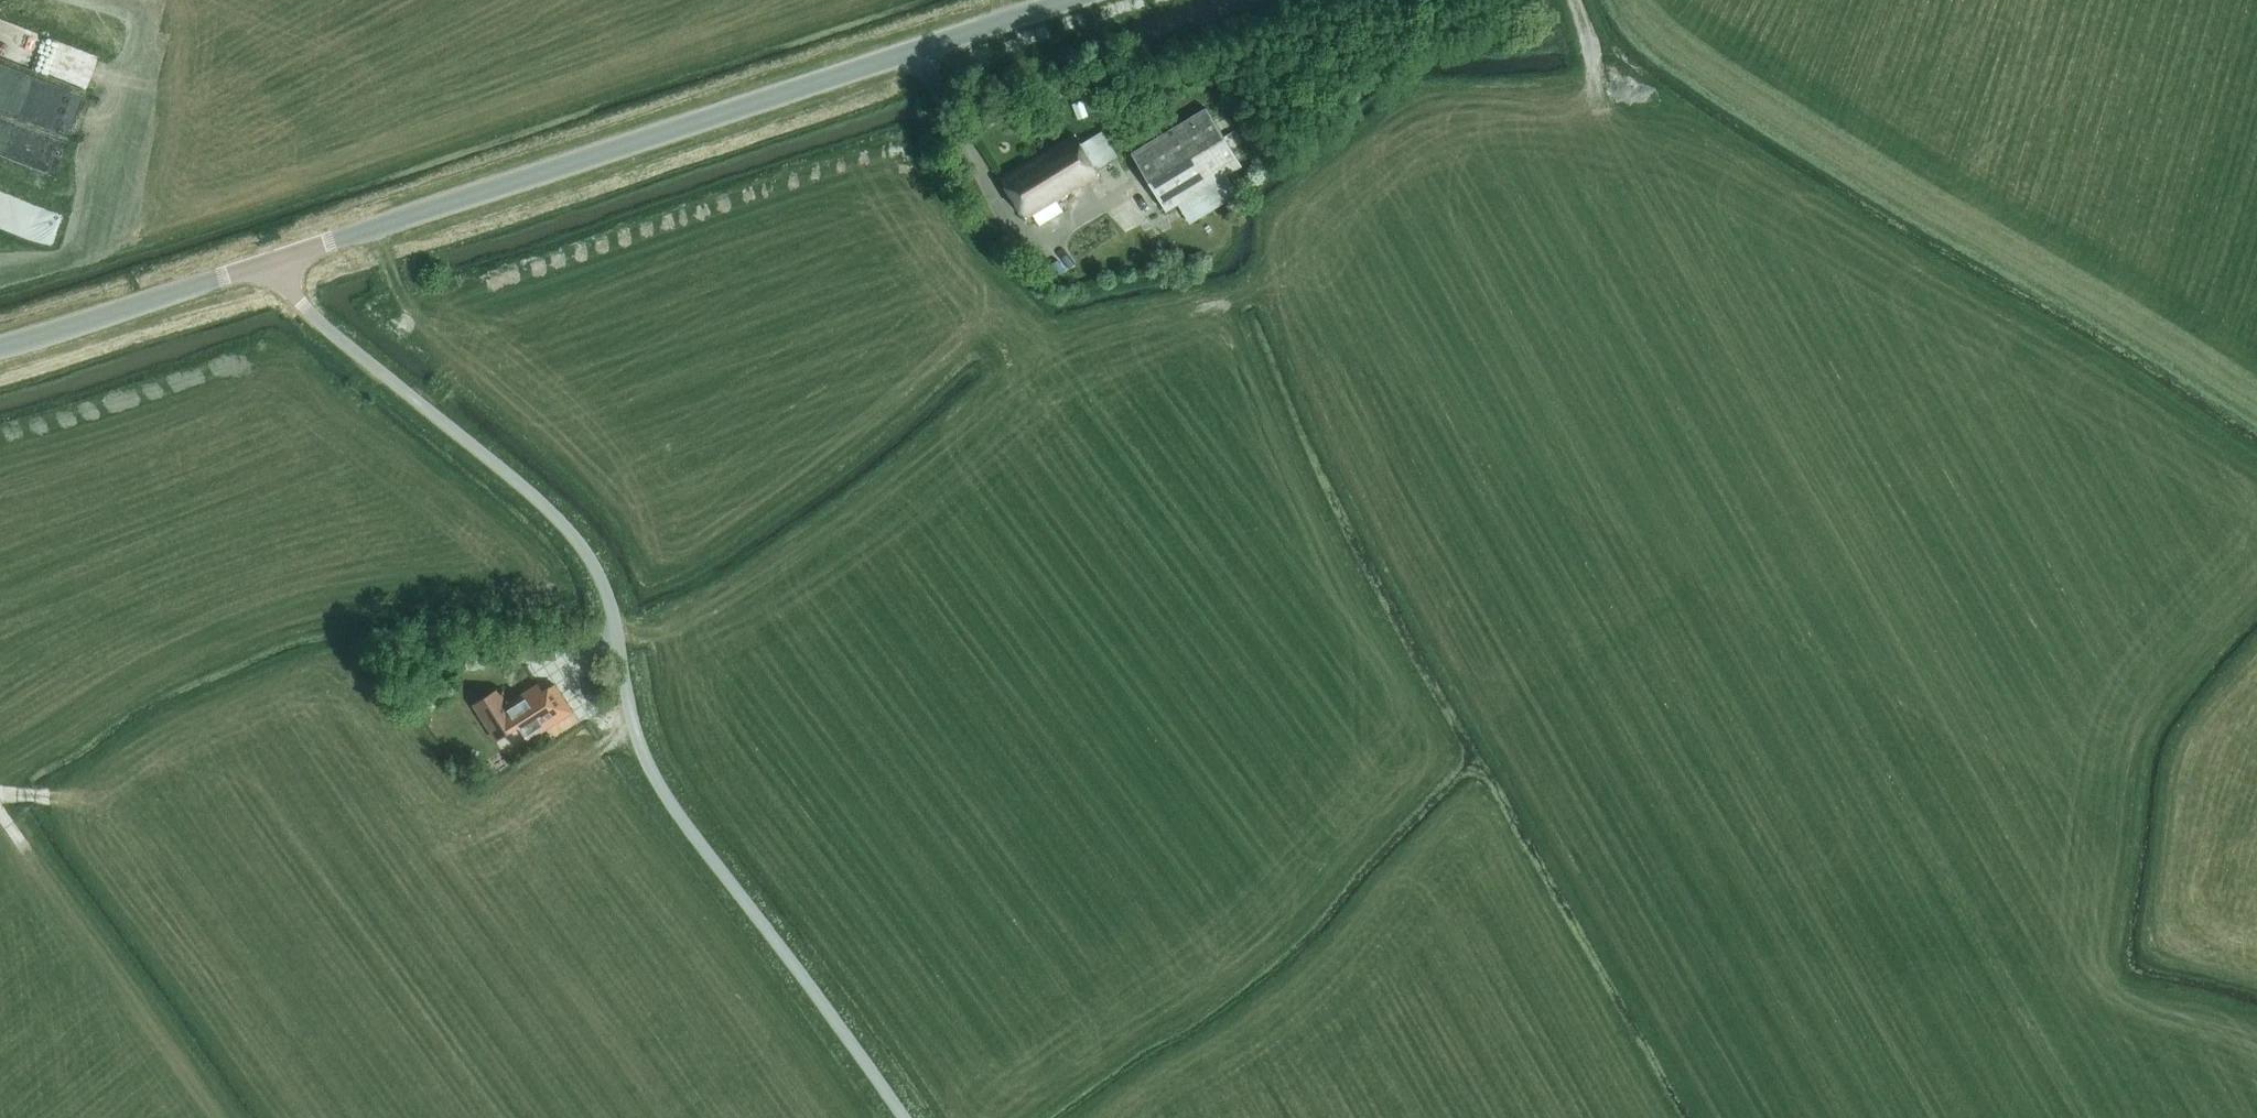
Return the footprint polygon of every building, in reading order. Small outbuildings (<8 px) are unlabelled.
[(92,91),(103,62),(0,23),(0,57),(92,91)] [(11,114),(14,115),(32,123),(46,124),(45,135),(55,135),(70,142),(75,132),(75,131),(90,99),(77,92),(53,91),(53,83),(39,82),(36,88),(29,84),(13,84),(0,83),(0,109),(11,114)] [(1082,99),(1072,103),(1078,118),(1088,115),(1082,99)] [(1208,109),(1132,154),(1166,211),(1178,203),(1227,174),(1241,166),(1208,109)] [(1099,174),(1096,169),(1118,156),(1103,130),(1081,143),(1076,134),(1002,178),(1026,217),(1099,174)] [(62,164),(69,143),(45,135),(38,156),(62,164)] [(1227,174),(1178,203),(1190,222),(1238,193),(1227,174)] [(496,650),(514,649),(513,636),(495,637),(496,650)] [(526,643),(527,659),(558,658),(557,642),(526,643)] [(475,705),(497,739),(519,725),(529,740),(546,729),(524,694),(512,701),(510,696),(504,700),(498,690),(475,705)]
